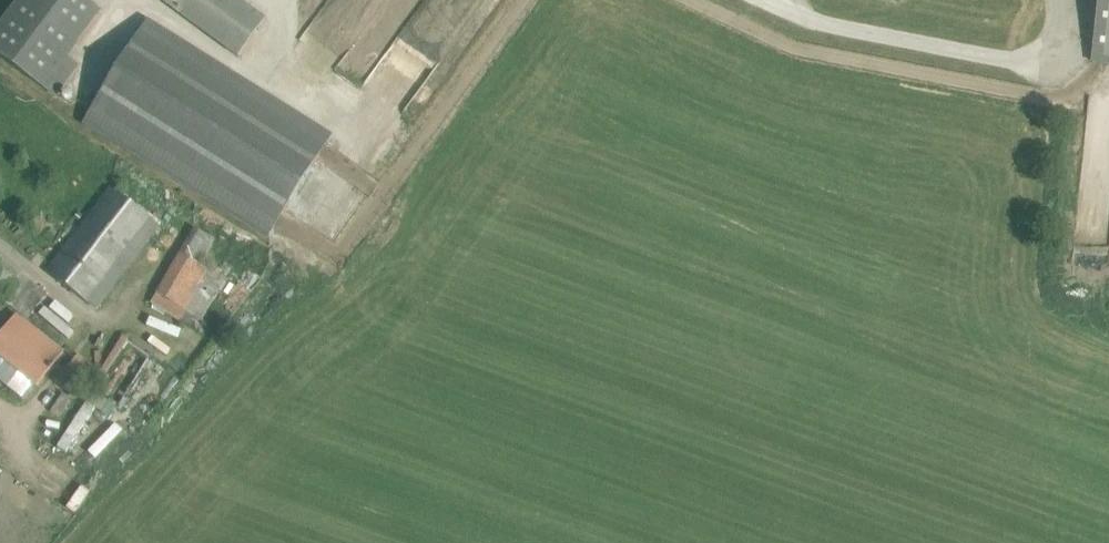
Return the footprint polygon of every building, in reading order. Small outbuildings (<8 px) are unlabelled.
[(89,0),(20,0),(0,27),(0,55),(44,88),(102,9),(89,0)] [(239,57),(267,20),(240,0),(162,0),(239,57)] [(1095,61),(1108,63),(1108,0),(1102,0),(1095,61)] [(332,135),(149,20),(86,119),(270,234),(332,135)] [(47,271),(84,300),(148,216),(111,187),(47,271)] [(156,294),(186,311),(210,269),(202,264),(216,240),(195,226),(180,252),(156,294)] [(65,352),(17,314),(0,335),(0,357),(37,387),(65,352)] [(75,359),(56,382),(71,394),(78,385),(88,380),(93,373),(75,359)] [(59,445),(73,454),(103,407),(89,398),(59,445)]
